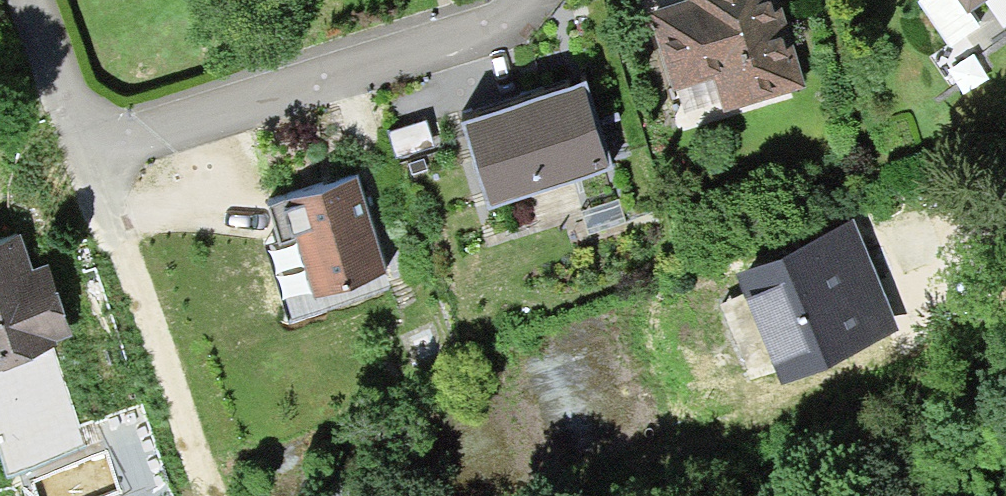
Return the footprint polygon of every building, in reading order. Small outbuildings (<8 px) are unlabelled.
[(656,8),(677,80),(717,68),(727,102),(800,81),(777,4),(763,8),(760,0),(683,0),(656,8)] [(966,0),(923,0),(952,42),(981,22),(969,4),(966,0)] [(576,96),(570,77),(535,88),(463,110),(490,199),(614,161),(587,72),(582,74),(587,92),(576,96)] [(582,74),(570,77),(576,96),(587,92),(582,74)] [(388,266),(359,170),(337,177),(339,185),(327,188),(325,181),(270,198),(281,233),(281,236),(299,231),(317,288),(387,266),(388,266)] [(330,180),(325,181),(327,188),(339,185),(337,177),(330,180)] [(281,236),(281,233),(265,238),(288,314),(392,282),(387,266),(317,288),(299,231),(281,236)] [(819,240),(747,270),(769,322),(774,320),(791,360),(888,320),(866,268),(851,232),(821,244),(819,240)] [(15,349),(51,337),(50,333),(59,330),(40,270),(30,273),(18,234),(0,239),(0,354),(15,349)] [(51,266),(40,270),(59,330),(70,326),(58,289),(51,266)] [(15,349),(0,354),(0,364),(18,358),(15,349)]
